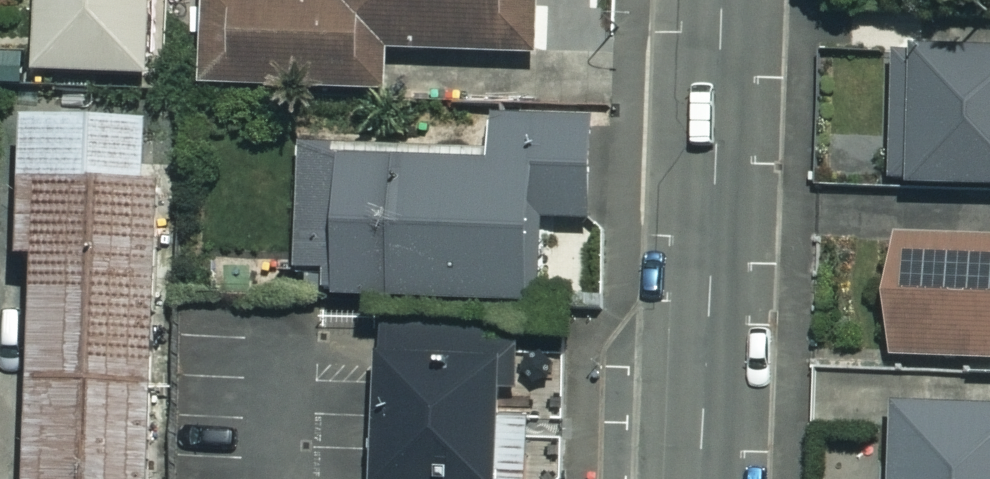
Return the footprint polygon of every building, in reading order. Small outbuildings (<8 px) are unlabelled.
[(34,73),(148,78),(151,0),(37,0),(34,73)] [(198,90),(385,93),(386,56),(536,59),(537,0),(199,0),(198,90)] [(892,58),(893,190),(989,190),(989,58),(892,58)] [(588,122),(492,120),(491,162),(299,157),(295,300),(533,306),(536,221),(585,222),(588,122)] [(24,127),(18,266),(34,267),(26,478),(150,478),(163,132),(24,127)] [(889,240),(885,359),(989,363),(989,243),(889,240)] [(340,478),(490,478),(493,327),(342,324),(340,478)] [(888,413),(888,478),(989,478),(989,414),(888,413)]
